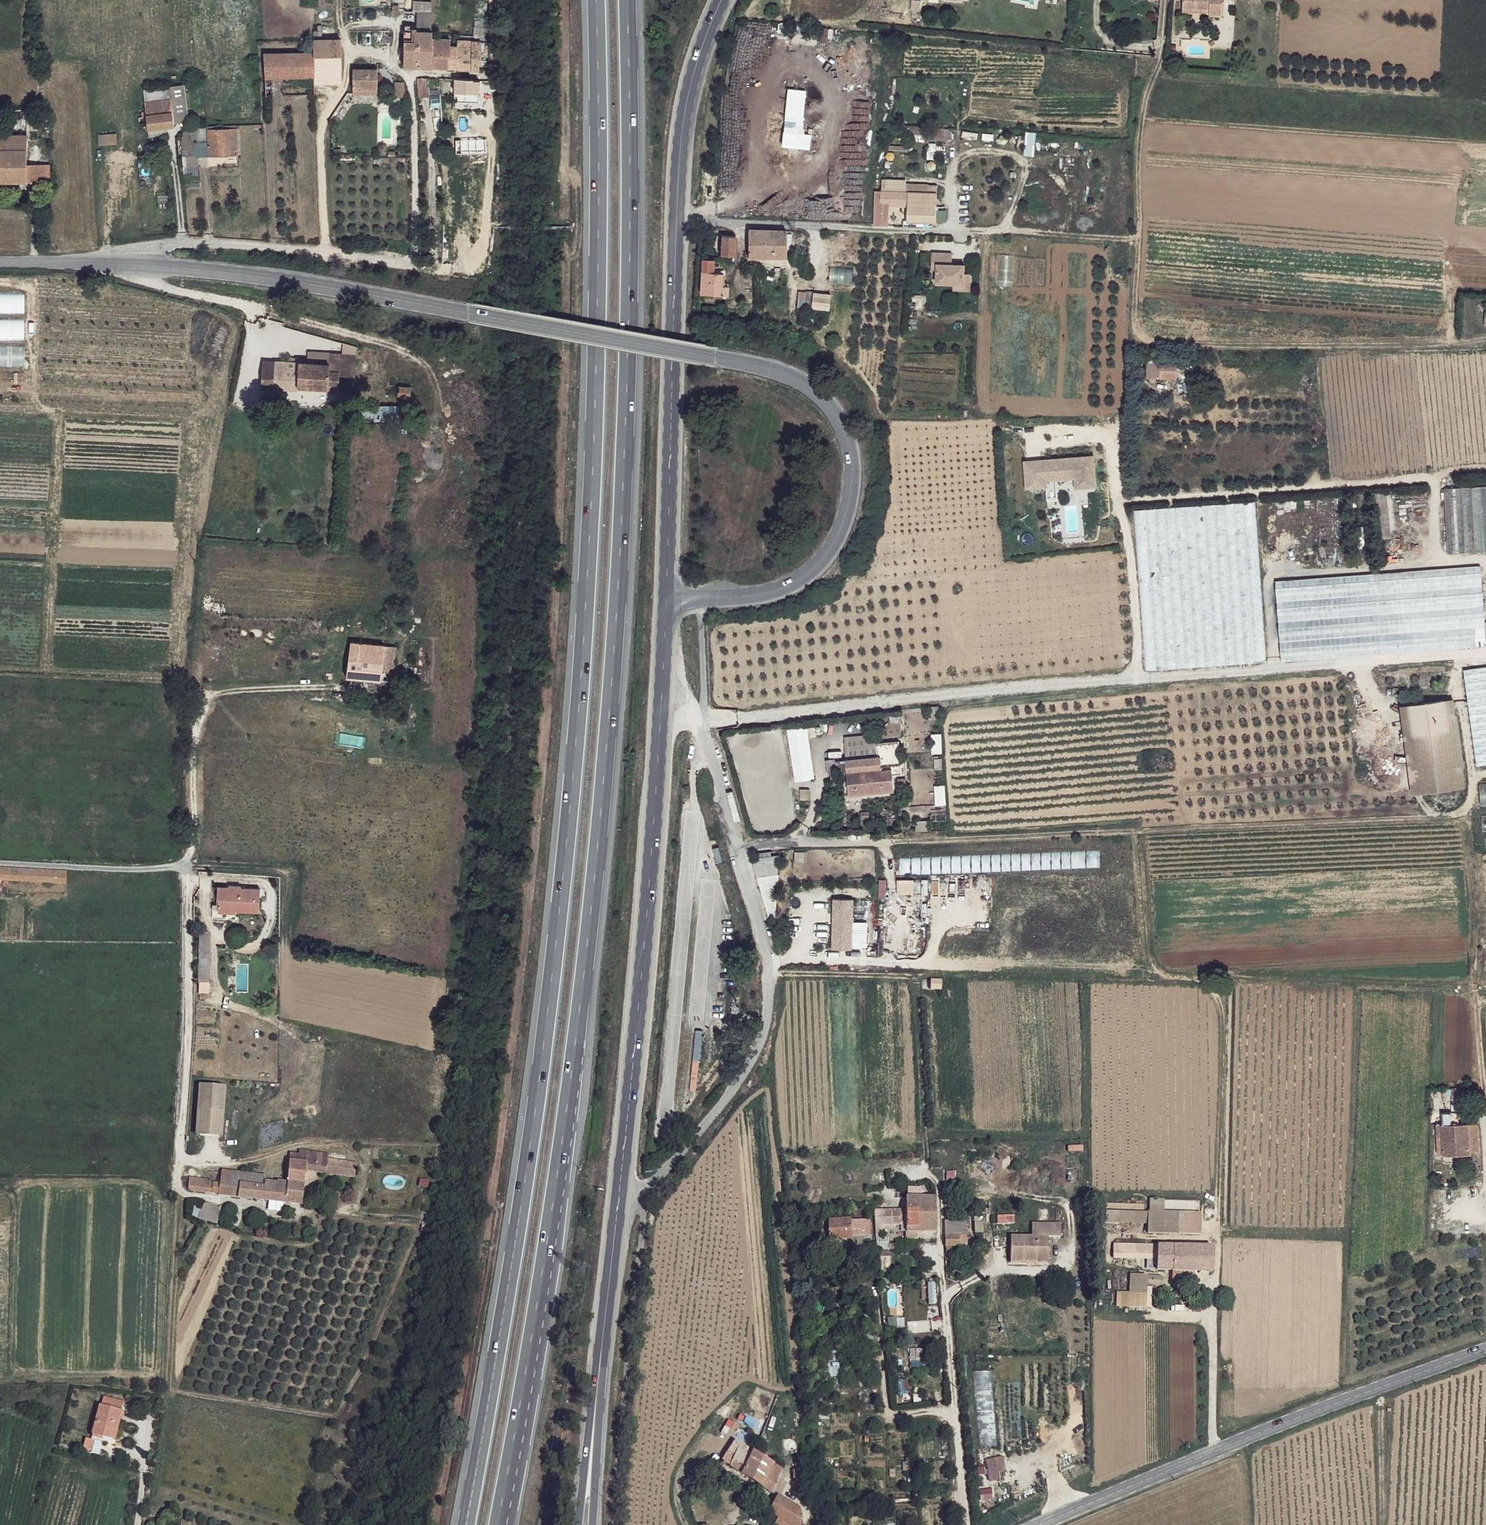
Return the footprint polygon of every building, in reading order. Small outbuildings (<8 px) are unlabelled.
[(1185,6),(1212,9),(1211,14),(1225,14),(1226,0),(1185,0),(1185,6)] [(416,14),(405,14),(403,32),(416,33),(416,14)] [(432,16),(416,14),(416,33),(420,33),(433,34),(432,16)] [(416,33),(403,32),(404,67),(418,69),(420,33),(416,33)] [(433,34),(420,33),(418,69),(433,69),(433,41),(433,34)] [(340,40),(312,41),(314,54),(341,53),(340,40)] [(449,42),(433,41),(433,69),(448,70),(449,58),(453,58),(454,46),(450,46),(449,42)] [(457,46),(454,46),(453,58),(449,58),(448,70),(478,72),(480,63),(480,44),(458,42),(457,46)] [(341,53),(314,54),(315,77),(342,77),(341,53)] [(314,54),(265,55),(265,79),(315,77),(314,54)] [(350,69),(349,94),(364,94),(364,90),(377,90),(378,71),(350,69)] [(429,80),(418,80),(418,98),(429,98),(429,80)] [(479,82),(456,80),(456,94),(478,95),(479,82)] [(404,84),(395,83),(395,100),(406,99),(404,84)] [(172,102),(145,103),(149,129),(175,125),(172,102)] [(937,140),(950,137),(949,128),(935,130),(937,140)] [(237,129),(209,130),(210,157),(238,156),(237,129)] [(1025,130),(1023,153),(1034,154),(1036,131),(1025,130)] [(19,134),(2,134),(1,151),(18,153),(19,134)] [(28,135),(19,134),(18,153),(26,154),(28,135)] [(117,136),(99,136),(100,145),(117,145),(117,136)] [(1,151),(0,164),(0,181),(26,183),(26,154),(18,153),(1,151)] [(49,168),(38,167),(38,182),(48,183),(49,168)] [(906,183),(885,184),(885,189),(885,192),(906,192),(906,189),(906,187),(906,183)] [(885,189),(876,190),(875,224),(884,226),(886,201),(909,201),(909,192),(906,192),(885,192),(885,189)] [(915,192),(909,192),(909,201),(908,205),(908,219),(930,221),(937,221),(938,194),(923,192),(915,192)] [(884,226),(889,226),(889,204),(908,205),(909,201),(886,201),(884,226)] [(788,230),(749,230),(749,257),(788,258),(788,230)] [(739,237),(720,237),(719,245),(722,244),(722,262),(729,262),(729,256),(739,257),(739,237)] [(952,252),(933,250),(932,268),(938,268),(937,282),(953,283),(964,283),(965,272),(965,263),(951,263),(952,252)] [(703,274),(715,274),(715,262),(703,262),(703,274)] [(832,282),(850,284),(852,269),(833,267),(832,282)] [(970,272),(965,272),(964,283),(953,283),(952,288),(952,291),(961,290),(970,291),(970,272)] [(715,274),(703,274),(703,296),(728,297),(729,287),(722,286),(723,275),(715,274)] [(830,308),(830,290),(797,291),(797,309),(830,308)] [(354,356),(331,355),(330,366),(354,367),(354,356)] [(1161,361),(1148,361),(1147,377),(1160,378),(1161,361)] [(1178,362),(1161,361),(1160,378),(1176,378),(1178,362)] [(330,366),(263,362),(262,392),(296,394),(298,388),(325,390),(325,395),(352,397),(354,367),(330,366)] [(410,389),(397,387),(396,397),(408,399),(410,389)] [(385,418),(384,404),(360,405),(360,419),(385,418)] [(1092,458),(1023,461),(1026,487),(1096,486),(1092,458)] [(1447,488),(1451,556),(1485,554),(1485,486),(1447,488)] [(1456,565),(1462,644),(1485,642),(1485,562),(1456,565)] [(1462,644),(1456,565),(1283,579),(1291,660),(1462,644)] [(382,628),(375,627),(372,645),(379,646),(382,628)] [(372,645),(350,642),(347,678),(391,683),(394,648),(379,646),(372,645)] [(1472,665),(1483,763),(1485,762),(1485,664),(1472,665)] [(1452,697),(1418,701),(1427,788),(1461,785),(1452,697)] [(792,780),(813,779),(809,726),(788,727),(792,780)] [(933,752),(941,752),(941,733),(933,733),(933,752)] [(883,760),(851,763),(850,795),(895,796),(894,779),(907,778),(907,771),(905,745),(882,747),(883,760)] [(1081,853),(1083,866),(1099,863),(1097,851),(1081,853)] [(229,888),(220,888),(218,899),(220,899),(220,909),(233,910),(259,912),(261,891),(242,889),(240,887),(230,886),(229,888)] [(851,902),(831,902),(830,952),(850,952),(851,902)] [(210,932),(201,931),(199,982),(209,982),(210,932)] [(930,982),(930,990),(940,991),(940,983),(930,982)] [(193,1134),(221,1136),(224,1084),(197,1082),(193,1134)] [(1475,1089),(1451,1091),(1452,1098),(1476,1097),(1475,1089)] [(1458,1113),(1441,1114),(1442,1126),(1460,1125),(1458,1113)] [(1460,1125),(1442,1126),(1443,1157),(1470,1156),(1470,1152),(1479,1152),(1477,1124),(1460,1125)] [(299,1155),(288,1154),(287,1181),(285,1204),(302,1205),(306,1170),(308,1153),(301,1152),(299,1155)] [(327,1155),(308,1153),(306,1170),(327,1172),(328,1162),(327,1155)] [(354,1164),(328,1162),(327,1172),(352,1175),(354,1164)] [(235,1172),(222,1170),(220,1183),(219,1193),(234,1195),(235,1172)] [(265,1175),(235,1172),(234,1195),(234,1199),(285,1204),(287,1181),(265,1179),(265,1175)] [(207,1179),(189,1177),(188,1190),(219,1193),(220,1183),(208,1182),(207,1179)] [(216,1202),(196,1199),(194,1217),(213,1221),(216,1202)] [(934,1199),(906,1200),(907,1212),(917,1212),(936,1212),(934,1199)] [(1171,1202),(1157,1202),(1156,1213),(1171,1213),(1171,1202)] [(907,1212),(875,1212),(877,1227),(901,1227),(902,1233),(908,1234),(918,1233),(917,1212),(907,1212)] [(936,1212),(917,1212),(918,1233),(936,1232),(936,1212)] [(1146,1213),(1112,1212),(1112,1227),(1146,1227),(1146,1213)] [(1156,1213),(1146,1213),(1146,1227),(1147,1234),(1177,1234),(1177,1213),(1171,1213),(1156,1213)] [(1200,1213),(1177,1213),(1177,1234),(1200,1233),(1200,1213)] [(996,1215),(997,1223),(1014,1222),(1013,1214),(996,1215)] [(982,1219),(977,1219),(977,1238),(986,1237),(985,1227),(982,1226),(982,1219)] [(870,1222),(862,1222),(862,1238),(871,1237),(870,1222)] [(851,1223),(828,1223),(829,1243),(852,1242),(851,1223)] [(1028,1237),(1019,1237),(1021,1257),(1030,1258),(1030,1263),(1046,1263),(1046,1239),(1058,1238),(1058,1224),(1029,1224),(1028,1237)] [(967,1236),(945,1237),(946,1247),(948,1247),(948,1256),(963,1254),(963,1247),(968,1246),(967,1236)] [(1019,1237),(1008,1238),(1009,1258),(1021,1257),(1019,1237)] [(1157,1246),(1113,1245),(1112,1255),(1157,1256),(1157,1246)] [(1166,1247),(1157,1246),(1157,1256),(1173,1256),(1173,1247),(1170,1247),(1166,1247)] [(1215,1248),(1173,1247),(1173,1256),(1174,1271),(1214,1271),(1215,1248)] [(1162,1277),(1131,1277),(1132,1295),(1148,1294),(1149,1286),(1162,1285),(1162,1277)] [(924,1366),(923,1347),(908,1349),(909,1367),(924,1366)] [(824,1351),(825,1376),(839,1376),(838,1351),(824,1351)] [(775,1395),(764,1393),(762,1403),(773,1405),(775,1395)] [(116,1413),(95,1407),(89,1436),(110,1443),(116,1413)] [(737,1442),(722,1462),(771,1496),(781,1473),(737,1442)] [(800,1473),(789,1475),(792,1483),(806,1481),(803,1467),(799,1466),(800,1473)] [(712,1475),(695,1496),(700,1500),(716,1477),(712,1475)] [(776,1501),(766,1515),(776,1521),(785,1524),(801,1524),(799,1509),(776,1501)]
